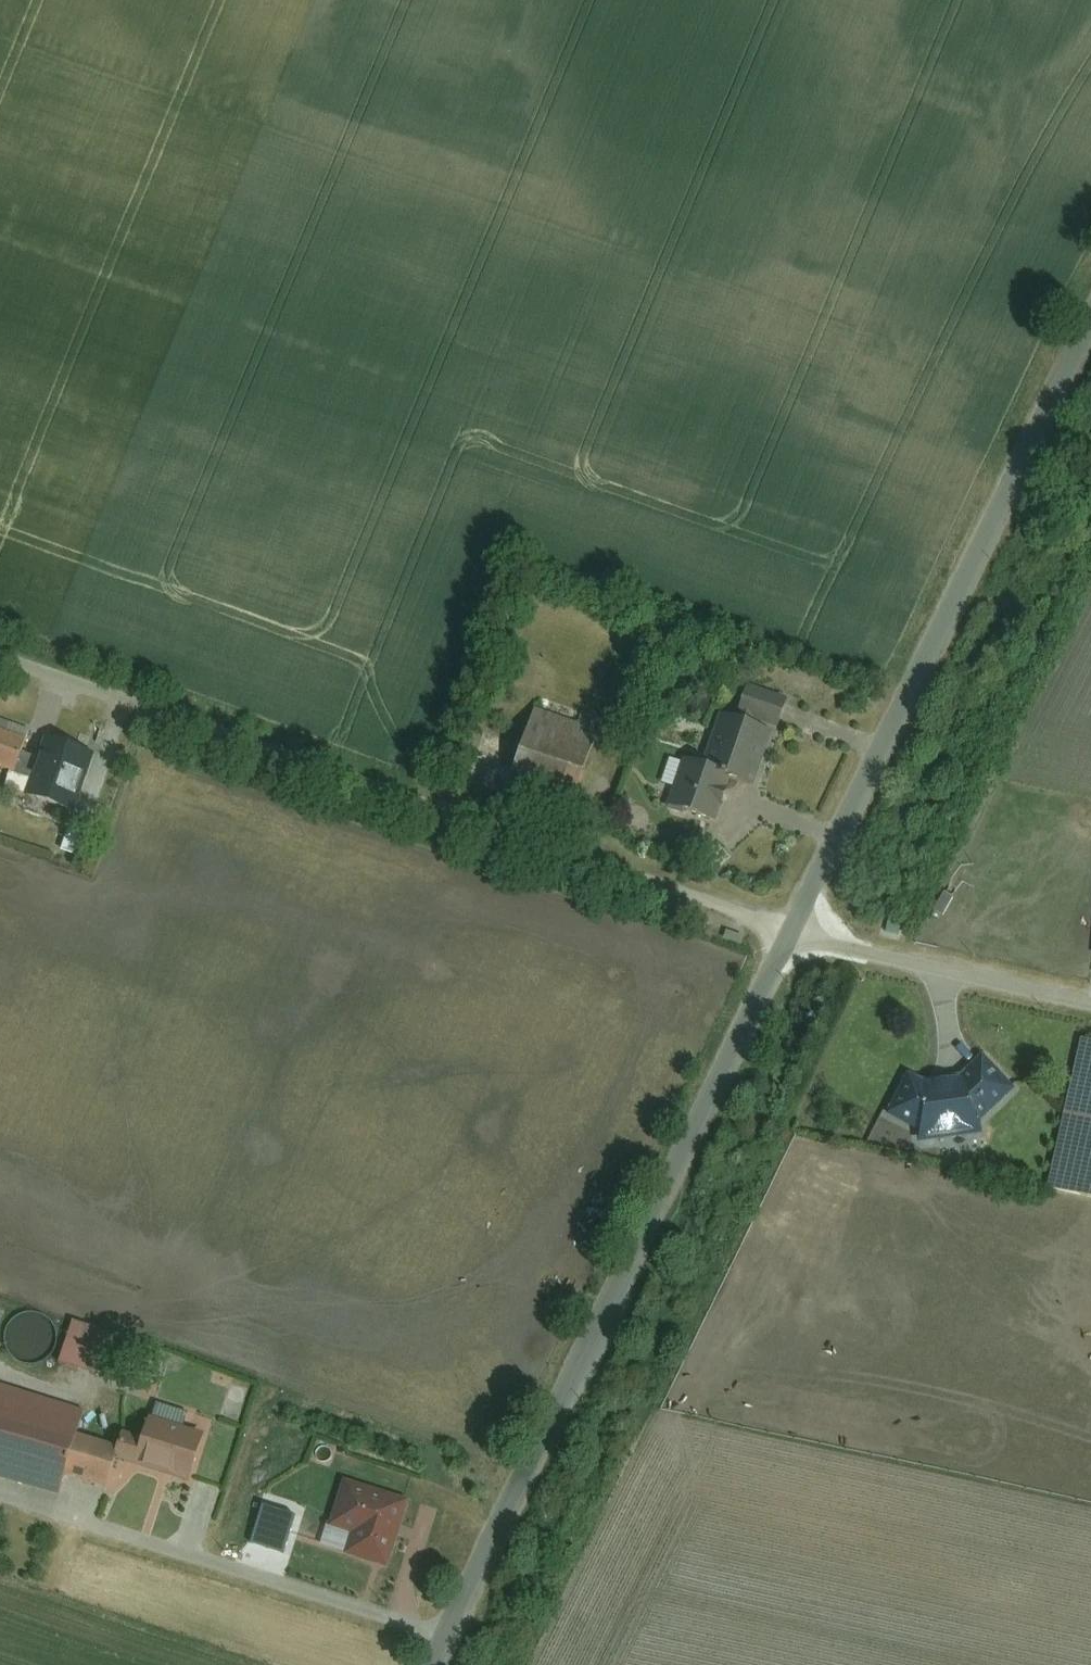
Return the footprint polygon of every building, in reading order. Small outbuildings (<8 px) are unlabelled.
[(787,698),(747,684),(736,715),(777,728),(787,698)] [(597,730),(533,706),(499,798),(564,821),(597,730)] [(753,787),(772,729),(720,712),(703,763),(682,756),(665,807),(713,822),(727,778),(753,787)] [(0,719),(0,767),(28,777),(36,757),(23,752),(31,729),(0,719)] [(93,751),(43,734),(36,757),(28,777),(23,794),(72,811),(93,751)] [(92,824),(68,819),(61,850),(85,856),(92,824)] [(1049,1190),(1090,1201),(1090,1043),(1084,1041),(1049,1190)] [(1015,1088),(982,1053),(960,1073),(925,1080),(907,1071),(886,1114),(916,1129),(918,1142),(983,1134),(981,1120),(1015,1088)] [(72,1324),(57,1367),(96,1381),(112,1339),(72,1324)] [(78,1441),(86,1416),(0,1389),(0,1483),(60,1502),(66,1484),(108,1497),(118,1467),(134,1472),(143,1445),(123,1439),(118,1454),(78,1441)] [(143,1445),(134,1472),(190,1490),(205,1441),(183,1434),(189,1416),(156,1406),(143,1445)] [(325,1530),(350,1538),(343,1558),(386,1573),(409,1505),(342,1482),(325,1530)]
